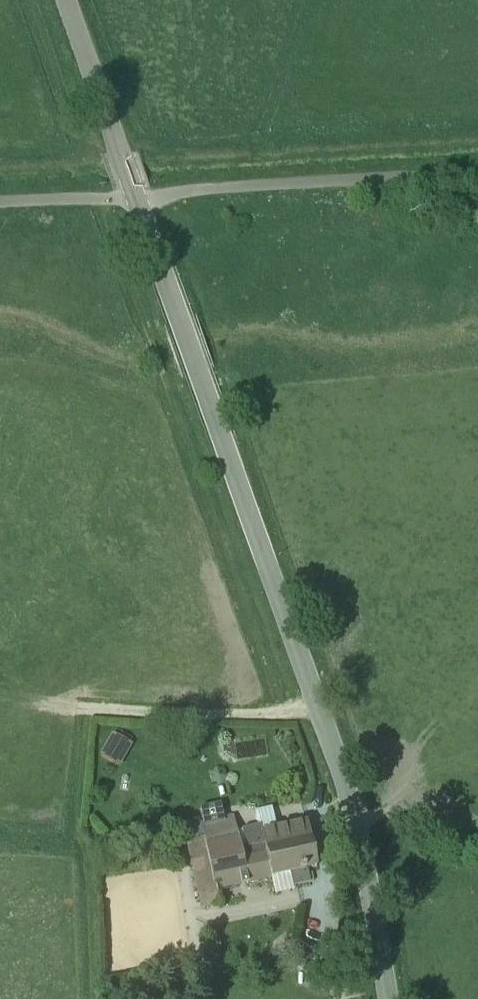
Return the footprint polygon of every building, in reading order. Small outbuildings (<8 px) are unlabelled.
[(104,755),(125,766),(137,743),(116,733),(104,755)] [(234,818),(202,825),(205,838),(237,831),(234,818)] [(266,850),(311,840),(306,822),(262,833),(264,843),(241,848),(244,858),(267,853),(266,850)] [(307,869),(315,867),(317,867),(311,840),(266,850),(267,853),(244,858),(241,848),(237,831),(205,838),(186,842),(201,909),(220,904),(216,889),(291,872),(294,885),(310,882),(307,869)]
